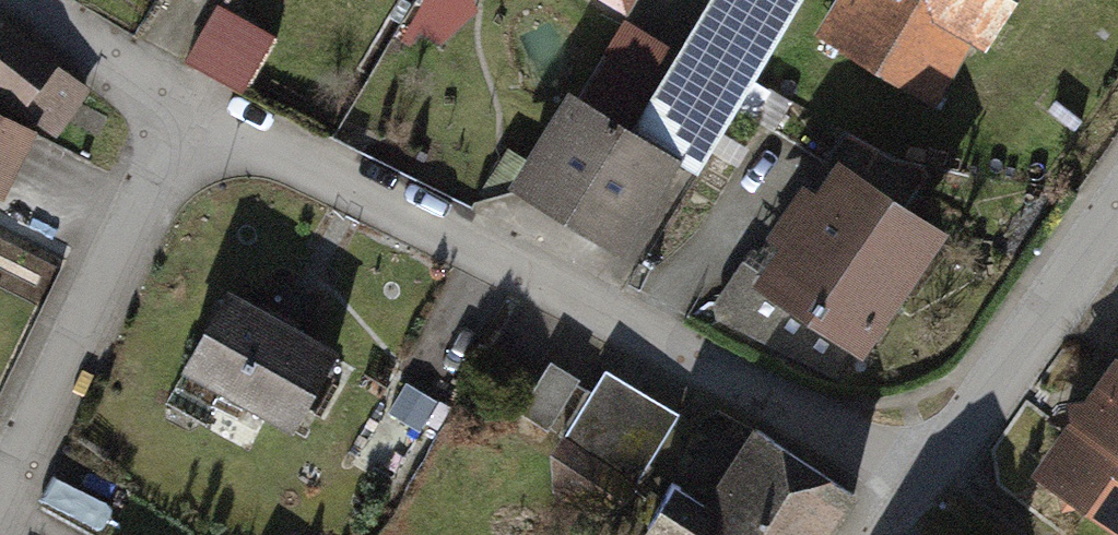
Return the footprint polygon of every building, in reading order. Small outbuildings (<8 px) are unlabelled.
[(412,31),(452,54),(480,6),(470,0),(430,0),(412,31)] [(656,83),(609,54),(577,107),(696,180),(807,0),(707,0),(656,83)] [(623,19),(634,0),(590,0),(623,19)] [(816,35),(944,114),(1014,0),(837,0),(816,35)] [(190,66),(249,101),(282,46),(224,10),(190,66)] [(0,36),(0,92),(54,140),(93,97),(11,24),(0,36)] [(577,107),(563,97),(505,196),(636,277),(696,180),(577,107)] [(0,123),(0,206),(4,209),(38,142),(0,123)] [(942,246),(834,170),(812,201),(799,192),(759,249),(772,258),(750,290),(858,366),(942,246)] [(331,355),(220,295),(178,371),(289,432),(331,355)] [(1108,362),(1031,477),(1117,534),(1117,369),(1108,362)] [(582,388),(548,368),(516,422),(549,442),(582,388)] [(686,422),(607,376),(558,460),(638,505),(686,422)] [(853,493),(752,430),(702,509),(667,488),(638,534),(639,534),(827,534),(853,493)]
